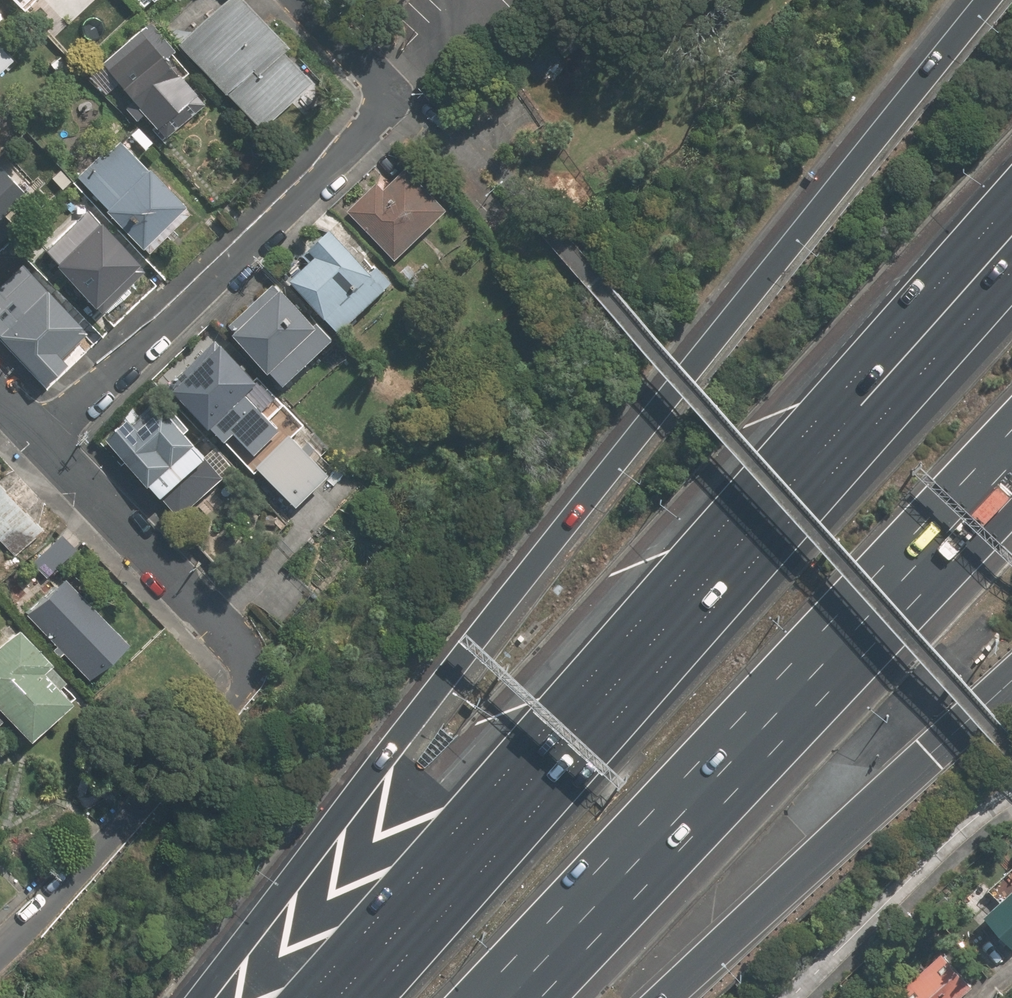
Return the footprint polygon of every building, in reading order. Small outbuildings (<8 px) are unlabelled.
[(221,0),(216,0),(169,42),(248,131),(298,87),(221,0)] [(140,27),(95,68),(160,139),(198,105),(158,61),(165,55),(140,27)] [(184,213),(115,141),(69,186),(138,258),(184,213)] [(370,189),(344,213),(389,263),(439,218),(401,177),(378,198),(370,189)] [(137,277),(81,214),(33,257),(88,320),(137,277)] [(0,225),(0,256),(15,243),(0,225)] [(385,289),(328,233),(305,256),(313,263),(285,291),(334,340),(385,289)] [(45,390),(68,368),(56,356),(84,330),(24,267),(0,290),(0,342),(45,390)] [(219,335),(273,396),(326,348),(277,293),(266,303),(261,297),(219,335)] [(209,344),(159,389),(212,448),(224,438),(247,464),(274,440),(239,400),(250,390),(209,344)] [(149,403),(101,446),(170,524),(218,481),(149,403)] [(320,482),(283,442),(248,474),(286,514),(320,482)] [(15,552),(45,522),(0,477),(0,538),(15,552)] [(67,572),(27,611),(90,676),(131,637),(67,572)] [(0,642),(0,699),(36,735),(78,694),(48,664),(55,657),(20,622),(0,642)] [(969,921),(1003,958),(1011,950),(1011,881),(969,921)] [(935,958),(886,995),(888,997),(952,997),(961,991),(935,958)]
